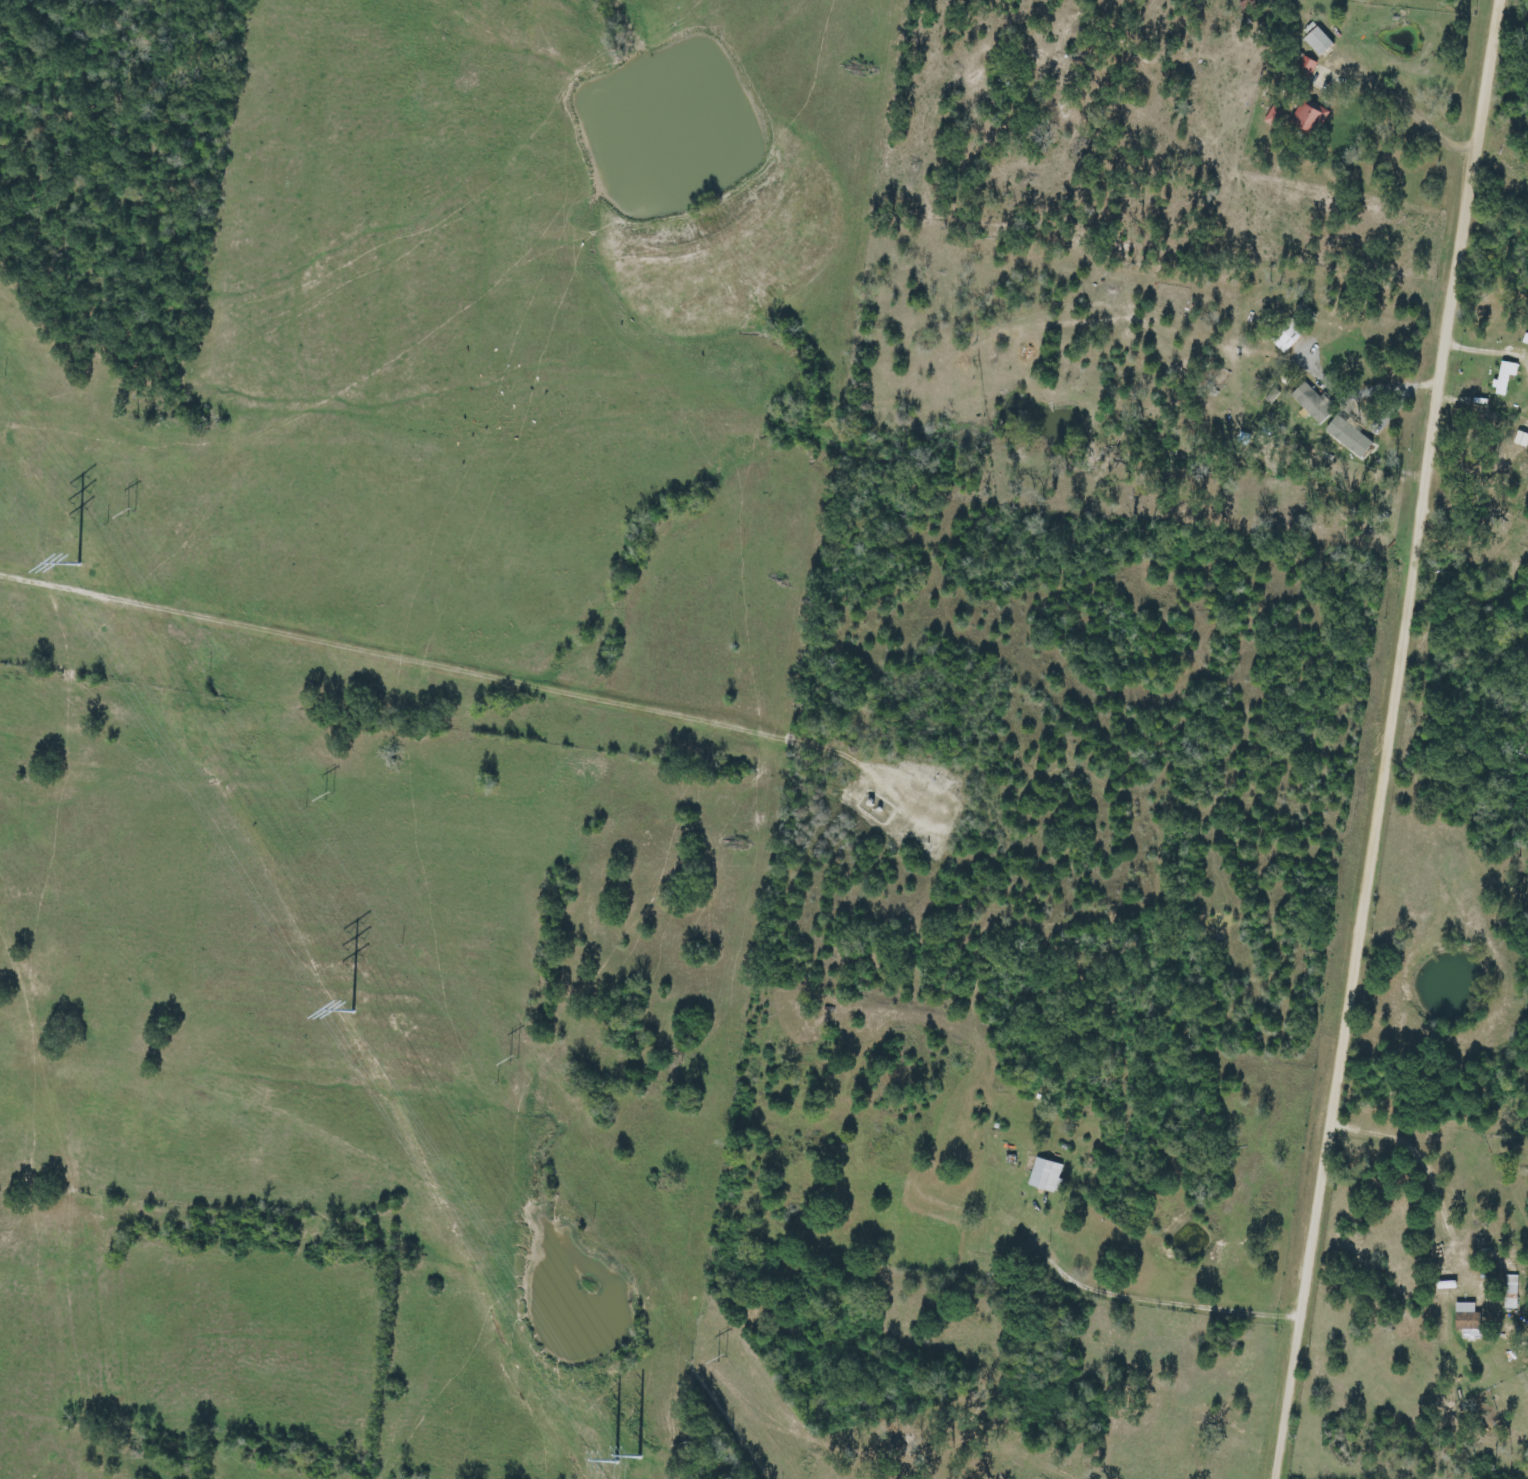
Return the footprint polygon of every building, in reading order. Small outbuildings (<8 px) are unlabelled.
[(1318,57),(1333,45),(1317,26),(1302,38),(1318,57)] [(1317,63),(1303,56),(1295,73),(1309,79),(1317,63)] [(1312,124),(1319,128),(1329,112),(1304,98),(1288,125),(1306,135),(1312,124)] [(1284,354),(1306,331),(1291,317),(1270,340),(1284,354)] [(1494,379),(1492,393),(1505,396),(1509,375),(1515,376),(1517,364),(1500,361),(1497,380),(1494,379)] [(1303,380),(1289,396),(1319,424),(1333,409),(1303,380)] [(1372,441),(1334,415),(1323,431),(1361,457),(1372,441)] [(1526,448),(1527,443),(1527,435),(1518,431),(1513,443),(1526,448)] [(1064,1164),(1034,1159),(1029,1188),(1058,1193),(1064,1164)] [(1504,1309),(1516,1309),(1517,1276),(1506,1275),(1504,1309)] [(1474,1303),(1454,1304),(1455,1331),(1460,1331),(1460,1340),(1479,1340),(1479,1313),(1474,1313),(1474,1303)]
